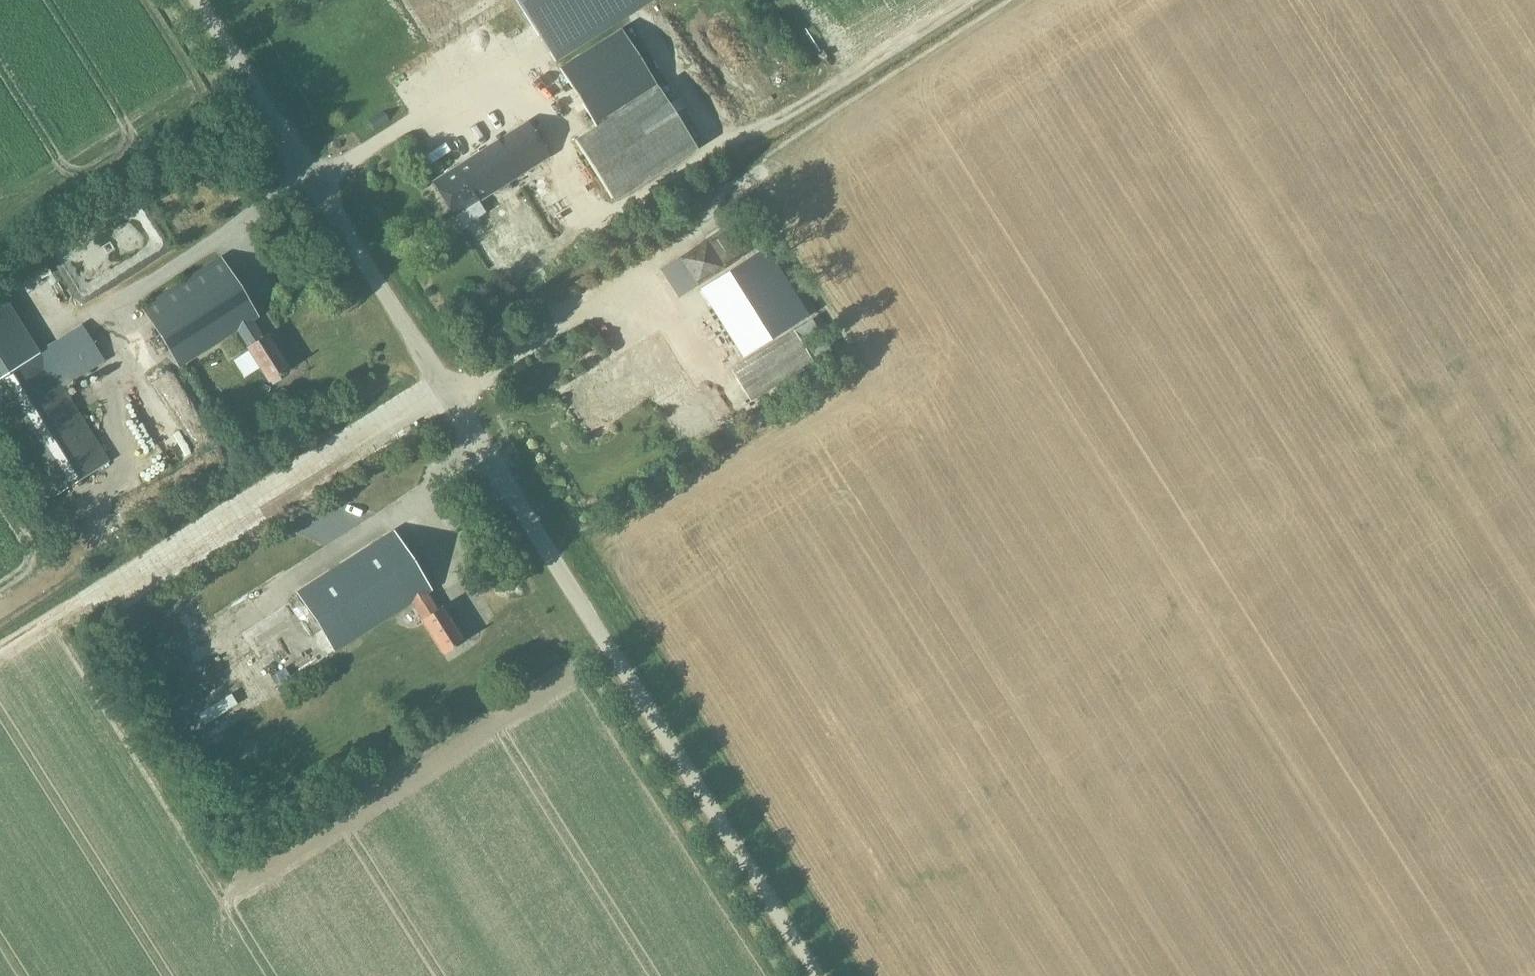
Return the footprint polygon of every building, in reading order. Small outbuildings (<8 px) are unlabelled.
[(496,0),(401,0),(428,43),(496,0)] [(554,63),(654,0),(515,0),(554,63)] [(693,147),(620,31),(558,69),(595,128),(574,142),(610,200),(693,147)] [(474,219),(467,208),(548,157),(526,123),(431,183),(453,217),(453,216),(460,228),(474,219)] [(677,300),(743,256),(724,228),(658,271),(677,300)] [(741,359),(807,317),(764,249),(698,291),(741,359)] [(92,282),(82,254),(38,269),(48,298),(92,282)] [(267,383),(287,371),(264,336),(261,338),(251,321),(256,318),(219,259),(141,308),(178,367),(235,331),(246,348),(245,348),(267,383)] [(576,288),(585,283),(581,277),(573,283),(576,288)] [(36,331),(18,286),(0,293),(0,346),(36,331)] [(0,376),(0,427),(45,498),(107,459),(60,383),(103,356),(82,323),(39,350),(40,351),(0,376)] [(633,375),(644,368),(633,351),(623,358),(619,352),(602,363),(605,368),(565,394),(584,423),(603,411),(607,417),(634,401),(646,420),(662,409),(649,388),(644,391),(633,375)] [(660,415),(679,444),(697,433),(677,403),(660,415)] [(436,609),(426,593),(430,591),(392,532),(297,593),(334,652),(411,603),(421,619),(420,620),(442,654),(462,642),(439,607),(436,609)] [(240,581),(237,567),(225,570),(228,584),(240,581)] [(162,666),(177,671),(181,659),(166,654),(162,666)]
